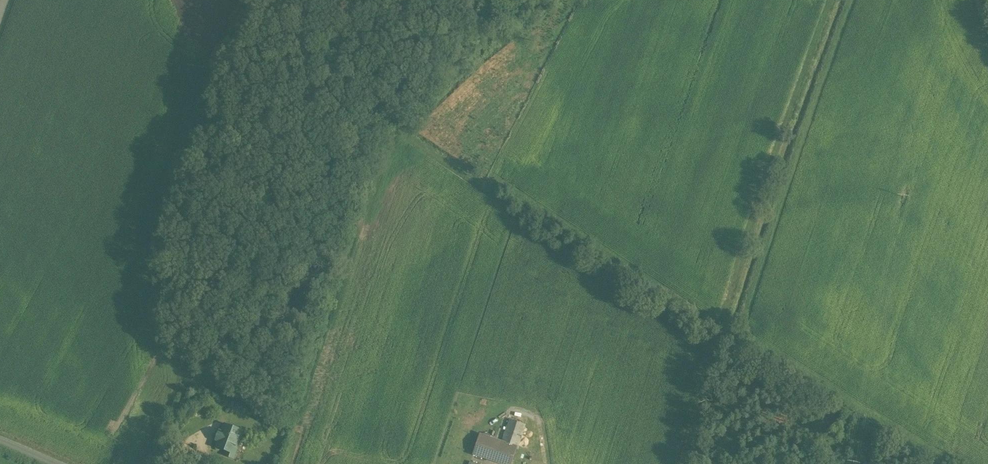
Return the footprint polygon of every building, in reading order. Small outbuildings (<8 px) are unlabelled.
[(479,430),(472,452),(508,463),(511,463),(525,422),(508,416),(501,438),(479,430)] [(220,432),(217,439),(219,440),(220,442),(217,447),(227,451),(226,455),(234,458),(237,449),(235,448),(242,431),(226,425),(223,432),(221,433),(220,432)] [(177,440),(168,456),(182,463),(186,463),(194,450),(177,440)]
